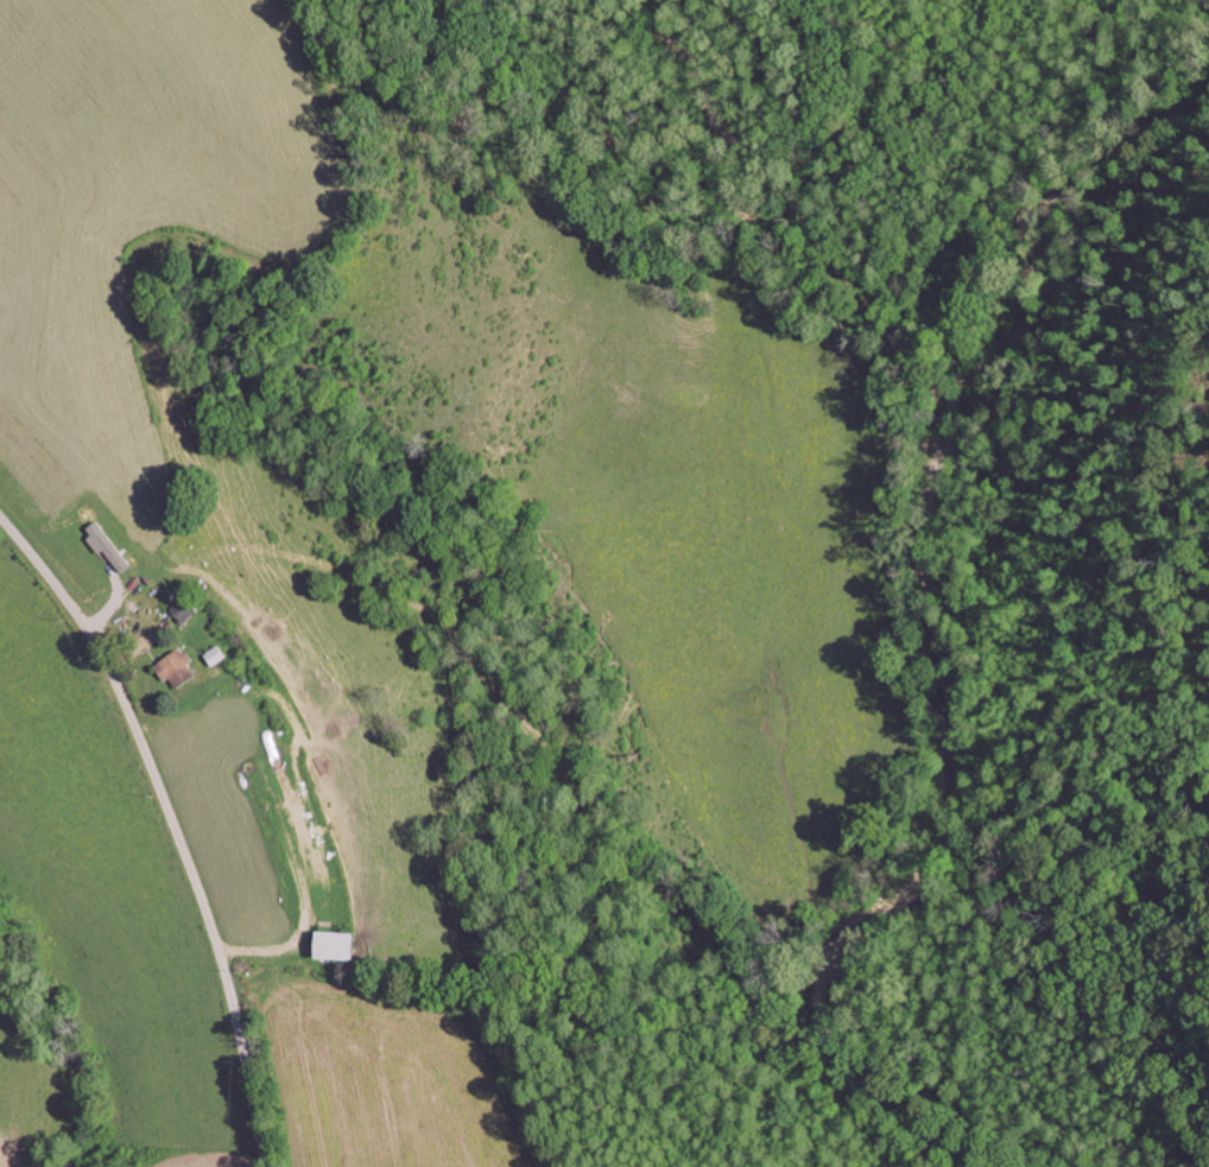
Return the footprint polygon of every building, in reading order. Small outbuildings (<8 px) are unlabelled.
[(172,608),(185,622),(199,610),(185,596),(172,608)] [(228,656),(220,644),(206,654),(213,666),(228,656)] [(182,647),(154,665),(165,682),(170,678),(177,688),(197,675),(189,663),(191,662),(182,647)] [(357,933),(318,931),(317,959),(356,960),(357,933)]
